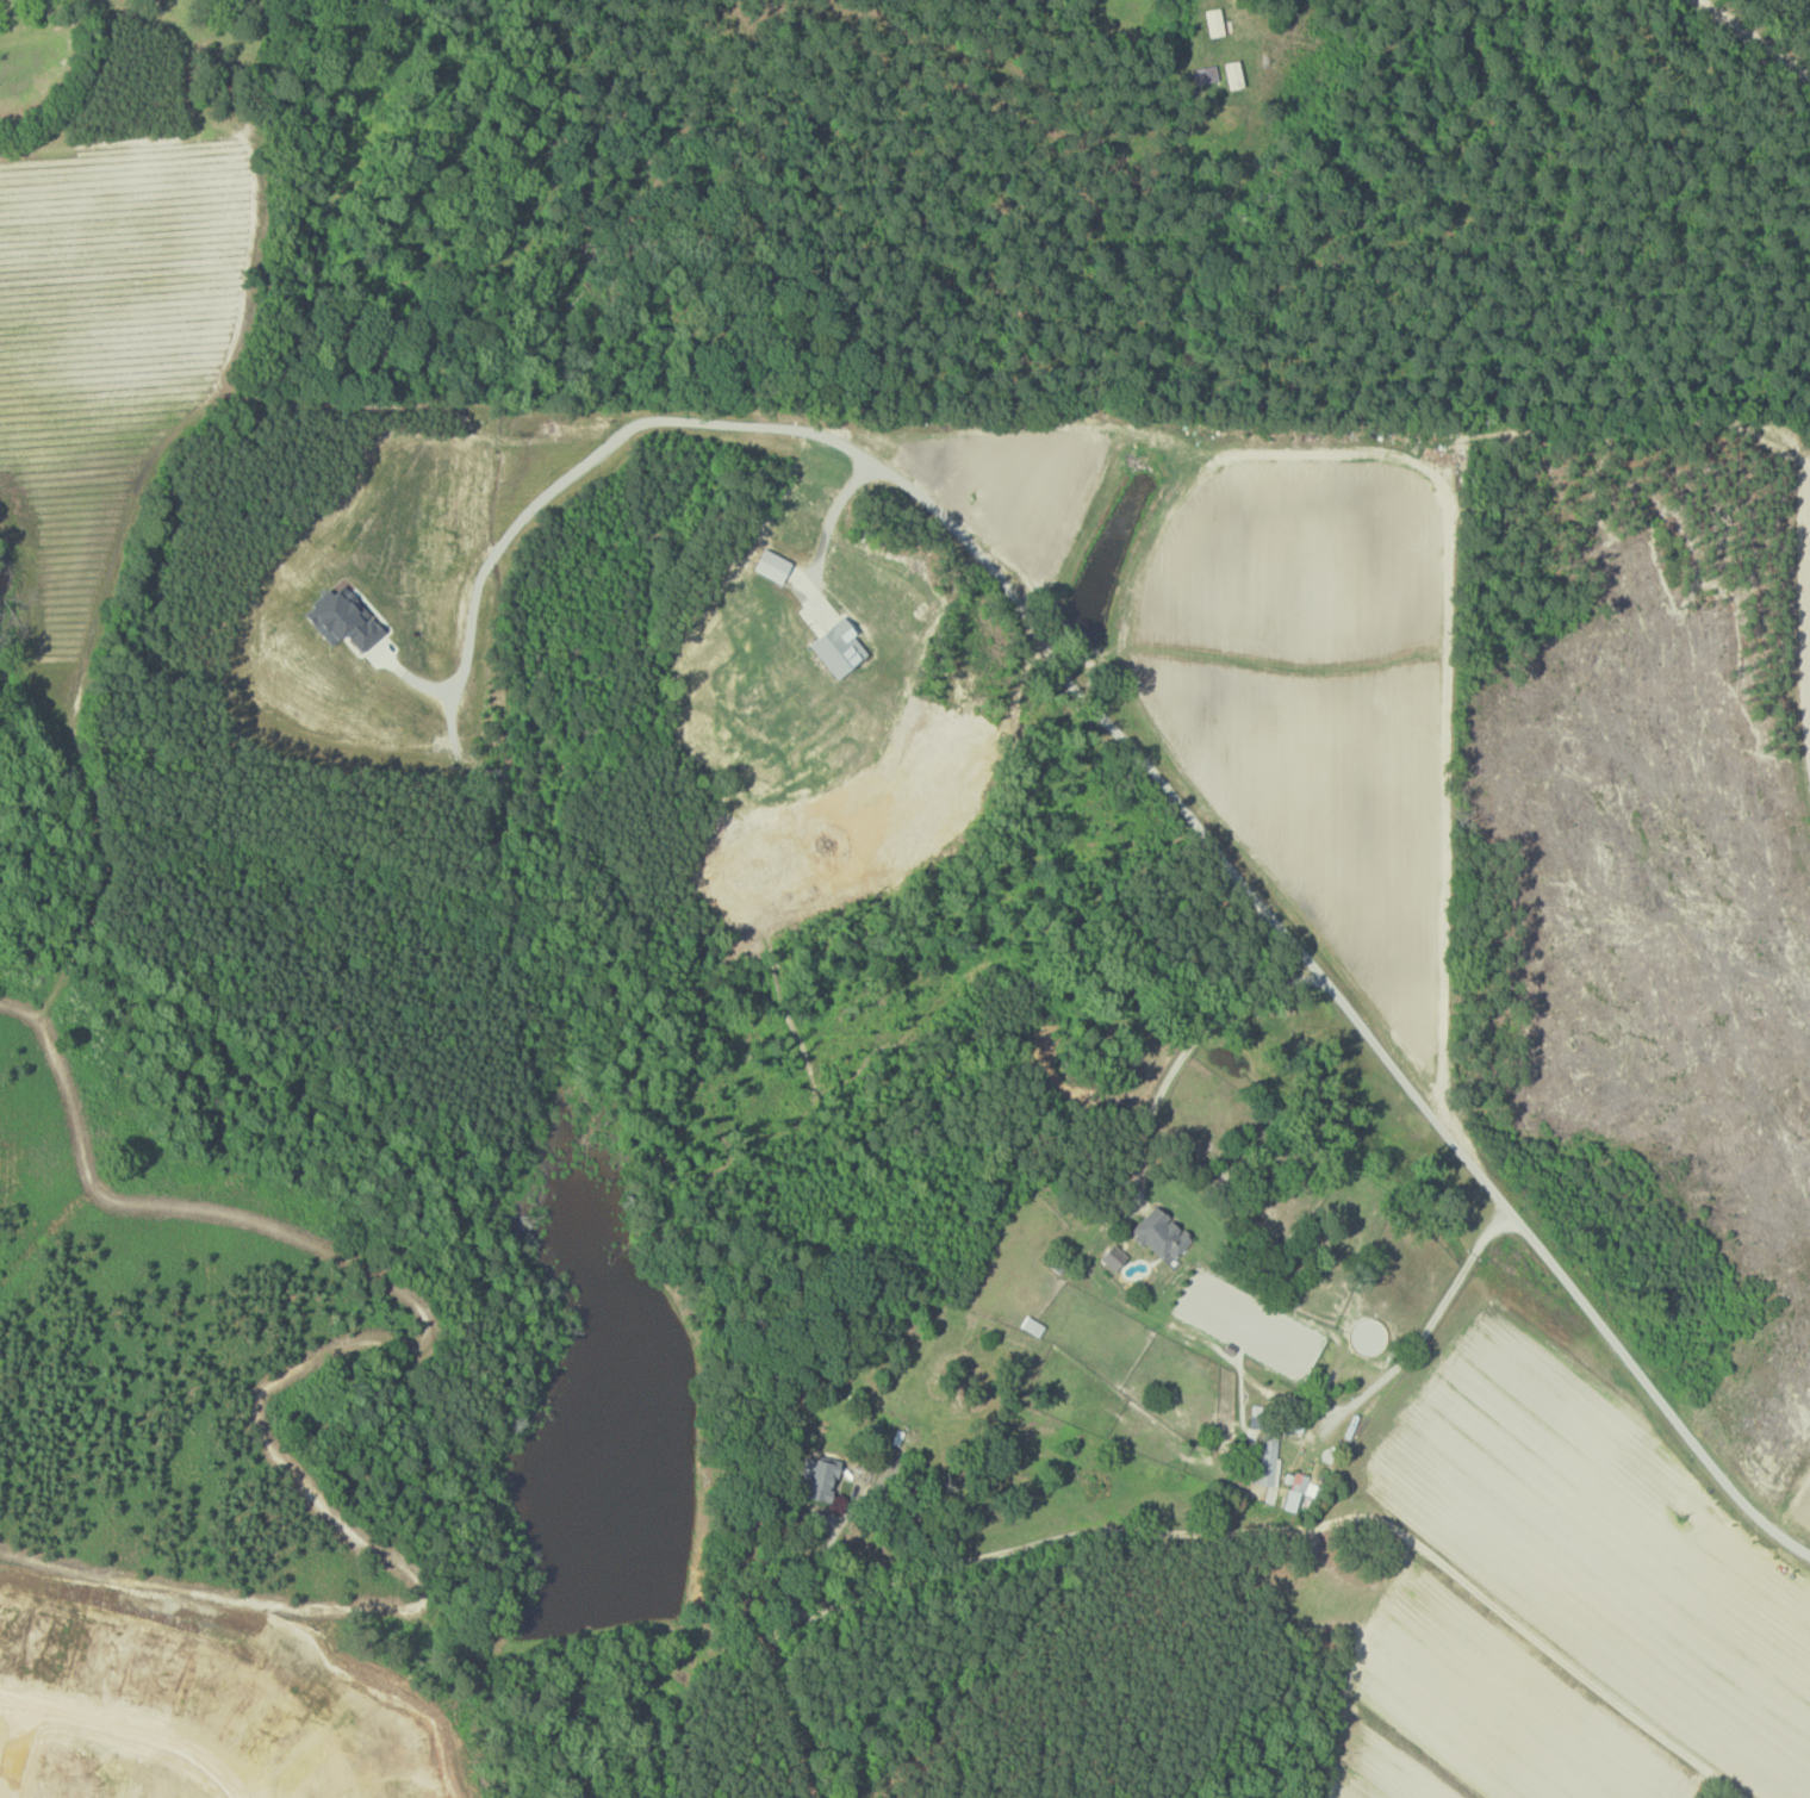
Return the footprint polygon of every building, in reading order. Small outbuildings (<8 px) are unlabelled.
[(1205,11),(1211,38),(1227,34),(1221,7),(1205,11)] [(346,631),(362,650),(386,631),(346,582),(334,592),(331,589),(305,610),(316,624),(323,619),(338,637),(346,631)] [(809,644),(839,677),(871,649),(841,615),(809,644)] [(1161,1258),(1169,1250),(1176,1257),(1194,1239),(1157,1203),(1132,1230),(1161,1258)] [(1130,1254),(1113,1242),(1101,1260),(1117,1271),(1130,1254)] [(832,1503),(840,1464),(807,1457),(800,1486),(808,1488),(806,1497),(832,1503)] [(1320,1482),(1297,1472),(1291,1487),(1314,1497),(1320,1482)]
